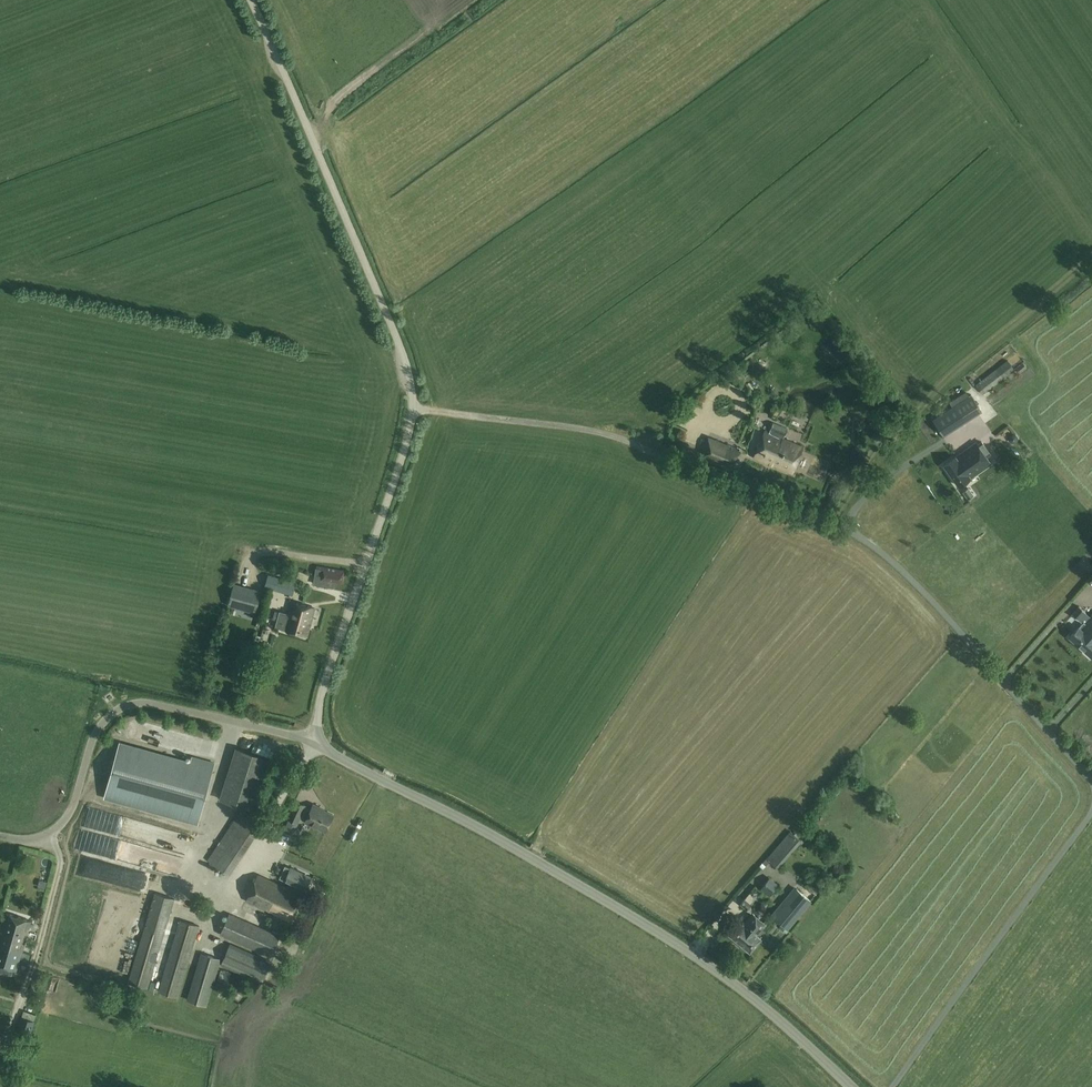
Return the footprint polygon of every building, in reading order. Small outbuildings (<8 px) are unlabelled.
[(982,394),(1014,369),(1007,360),(976,385),(982,394)] [(971,394),(933,420),(944,435),(981,410),(971,394)] [(769,413),(775,417),(783,406),(778,402),(775,406),(774,406),(769,413)] [(769,432),(765,430),(754,456),(770,463),(770,462),(793,472),(804,446),(792,441),(793,437),(785,434),(788,428),(773,422),(769,432)] [(731,469),(739,449),(708,436),(700,457),(731,469)] [(962,452),(977,473),(991,464),(986,457),(990,454),(982,442),(977,445),(976,443),(962,452)] [(955,457),(944,465),(959,486),(970,478),(977,473),(962,452),(955,457)] [(973,495),(968,488),(963,492),(968,499),(973,495)] [(317,569),(314,584),(333,587),(335,585),(335,582),(342,583),(345,571),(323,567),(322,570),(317,569)] [(268,574),(265,586),(290,594),(293,582),(268,574)] [(234,584),(231,594),(228,605),(253,612),(252,614),(255,615),(255,613),(261,591),(234,584)] [(284,630),(307,637),(313,617),(312,617),(315,608),(292,602),(289,614),(280,611),(280,612),(277,611),(275,613),(273,619),(278,620),(276,627),(284,630)] [(1086,634),(1090,638),(1091,635),(1091,615),(1087,620),(1082,615),(1085,612),(1079,606),(1072,615),(1078,620),(1079,618),(1083,622),(1079,627),(1078,627),(1069,637),(1077,644),(1086,634)] [(1090,638),(1086,634),(1077,644),(1091,657),(1091,655),(1091,635),(1090,638)] [(192,740),(195,740),(195,731),(186,730),(185,743),(192,744),(192,740)] [(191,763),(122,744),(120,743),(105,797),(198,823),(214,763),(192,757),(191,763)] [(237,748),(221,799),(253,809),(253,807),(257,795),(269,758),(237,748)] [(297,822),(299,817),(305,820),(305,821),(325,831),(333,814),(320,808),(320,807),(313,804),(310,810),(304,807),(305,805),(296,800),(288,818),(297,822)] [(113,825),(117,814),(89,806),(86,817),(113,825)] [(242,808),(207,860),(230,874),(263,823),(242,808)] [(135,832),(139,825),(131,821),(127,827),(135,832)] [(113,849),(116,835),(75,827),(72,841),(113,849)] [(778,868),(802,841),(790,831),(766,858),(778,868)] [(302,895),(309,879),(310,877),(285,866),(279,878),(290,883),(287,888),(302,895)] [(302,895),(287,888),(258,875),(247,900),(290,921),(302,895)] [(760,888),(769,896),(779,885),(770,877),(760,888)] [(190,905),(195,894),(182,888),(177,899),(190,905)] [(796,888),(773,917),(788,929),(811,901),(796,888)] [(128,982),(148,987),(174,898),(155,892),(128,982)] [(752,904),(745,899),(741,904),(748,909),(752,904)] [(0,971),(4,972),(7,973),(11,973),(11,969),(16,970),(31,920),(6,913),(0,932),(0,971)] [(271,957),(280,935),(229,913),(220,934),(271,957)] [(750,950),(750,951),(751,951),(751,950),(760,939),(761,939),(761,938),(761,937),(760,938),(757,935),(766,924),(753,913),(744,924),(741,921),(740,921),(740,922),(730,933),(729,934),(730,934),(750,950)] [(180,920),(159,991),(178,997),(199,926),(180,920)] [(271,962),(230,944),(221,965),(262,983),(271,962)] [(220,959),(201,953),(187,1000),(206,1006),(220,959)] [(229,981),(237,986),(243,977),(234,972),(229,981)] [(150,1011),(160,1015),(162,1008),(153,1004),(150,1011)] [(21,1017),(15,1034),(29,1038),(35,1021),(21,1017)]
